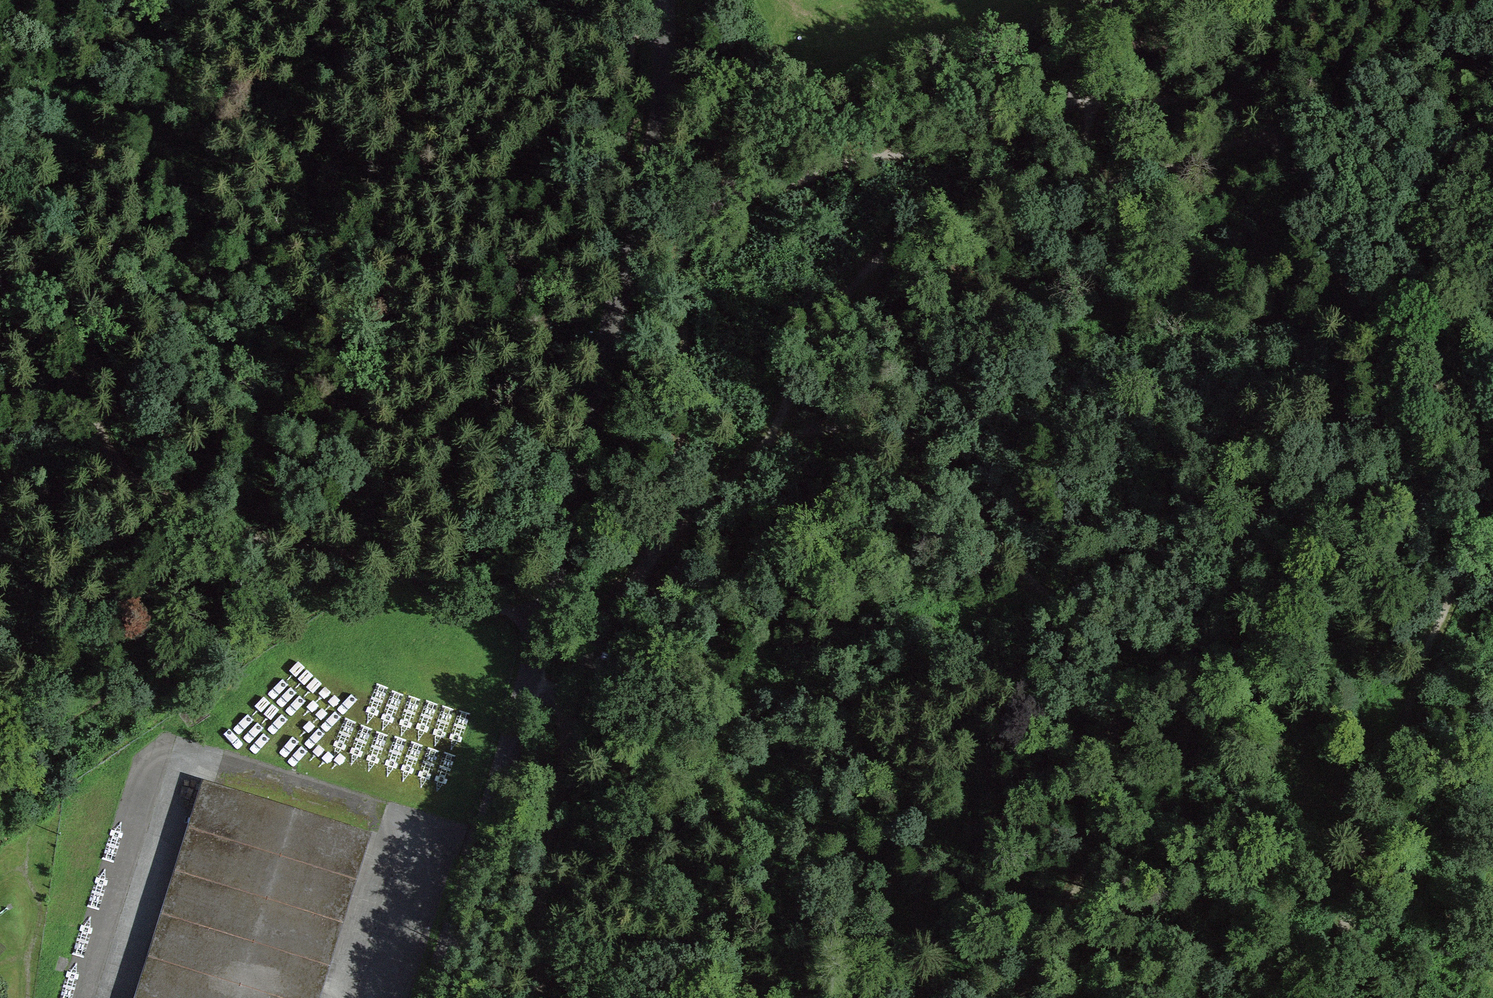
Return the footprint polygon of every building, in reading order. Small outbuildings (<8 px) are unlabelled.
[(152,997),(313,997),(370,821),(225,774),(152,997)]
